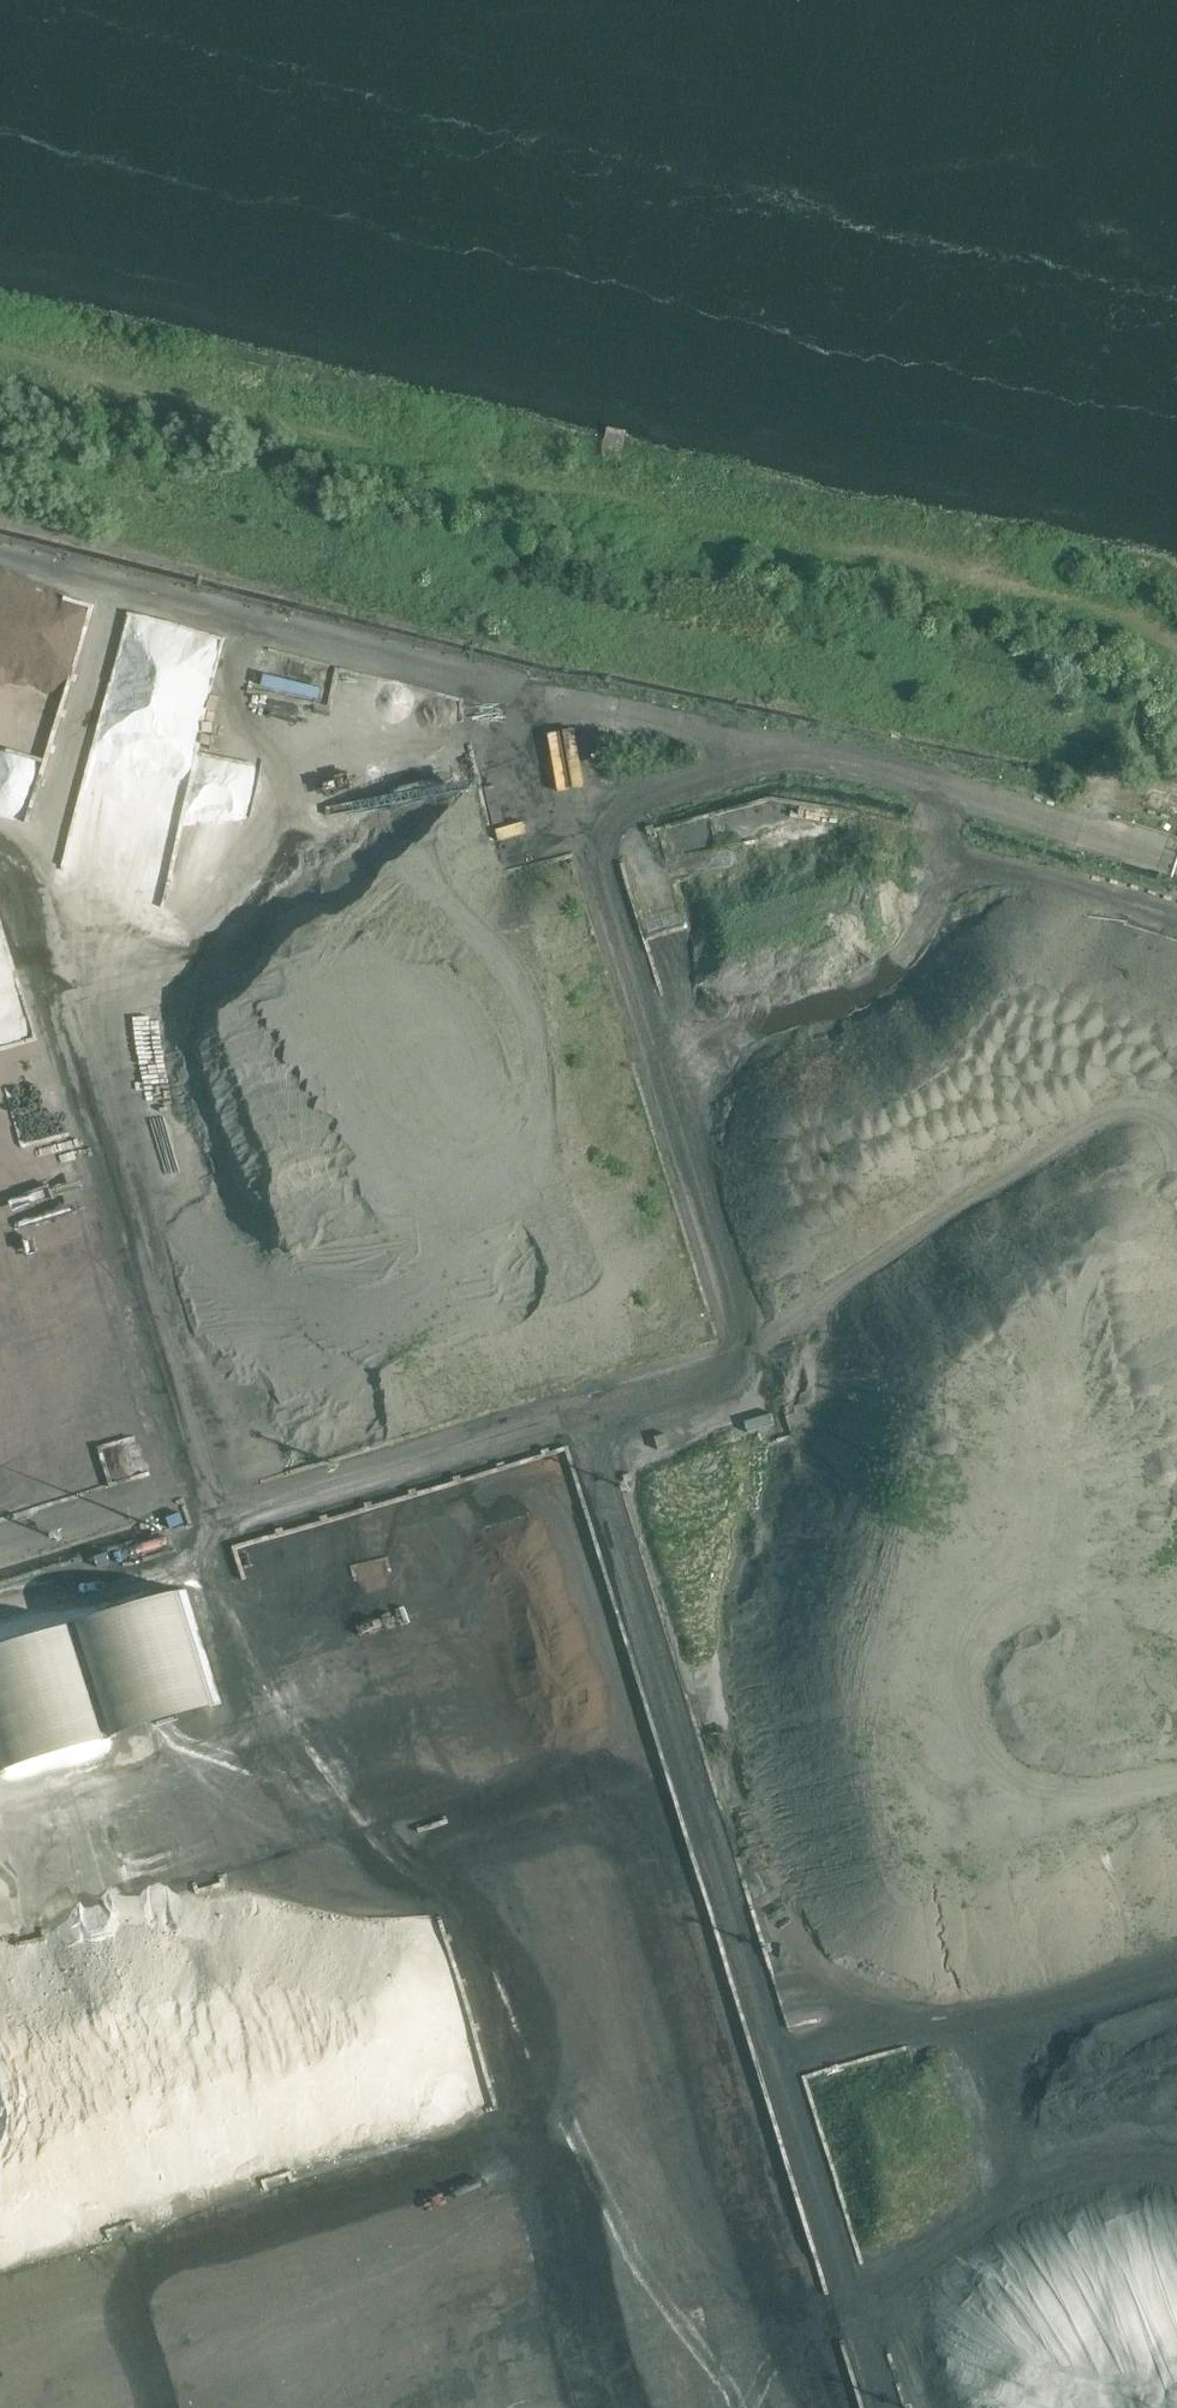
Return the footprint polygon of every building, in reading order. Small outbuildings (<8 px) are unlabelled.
[(536,791),(587,782),(582,752),(574,753),(570,730),(527,737),(536,791)] [(0,1439),(0,1469),(35,1458),(25,1430),(0,1439)]
